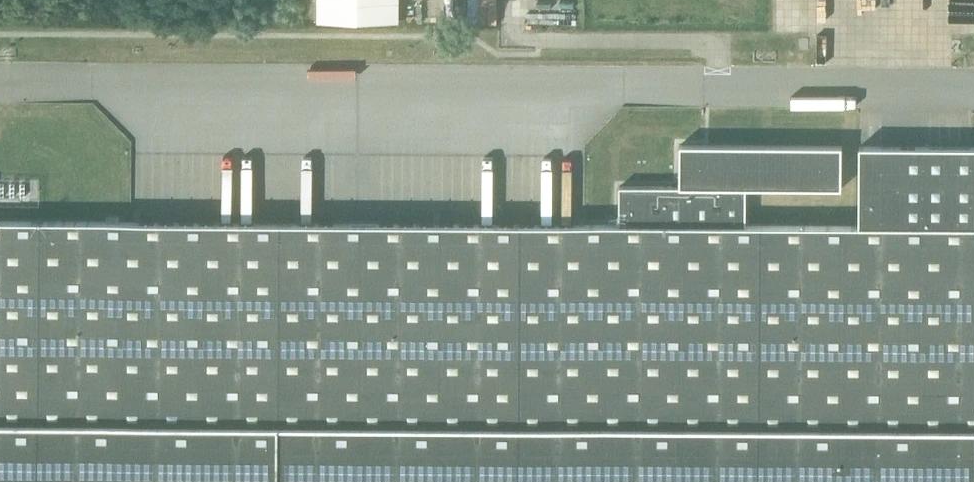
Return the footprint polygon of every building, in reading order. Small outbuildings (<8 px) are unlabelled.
[(400,0),(318,0),(318,21),(400,21),(400,0)] [(859,146),(859,226),(745,225),(746,187),(841,188),(842,146),(679,144),(679,187),(680,187),(680,197),(646,197),(646,224),(0,221),(0,481),(973,481),(973,147),(859,146)]
